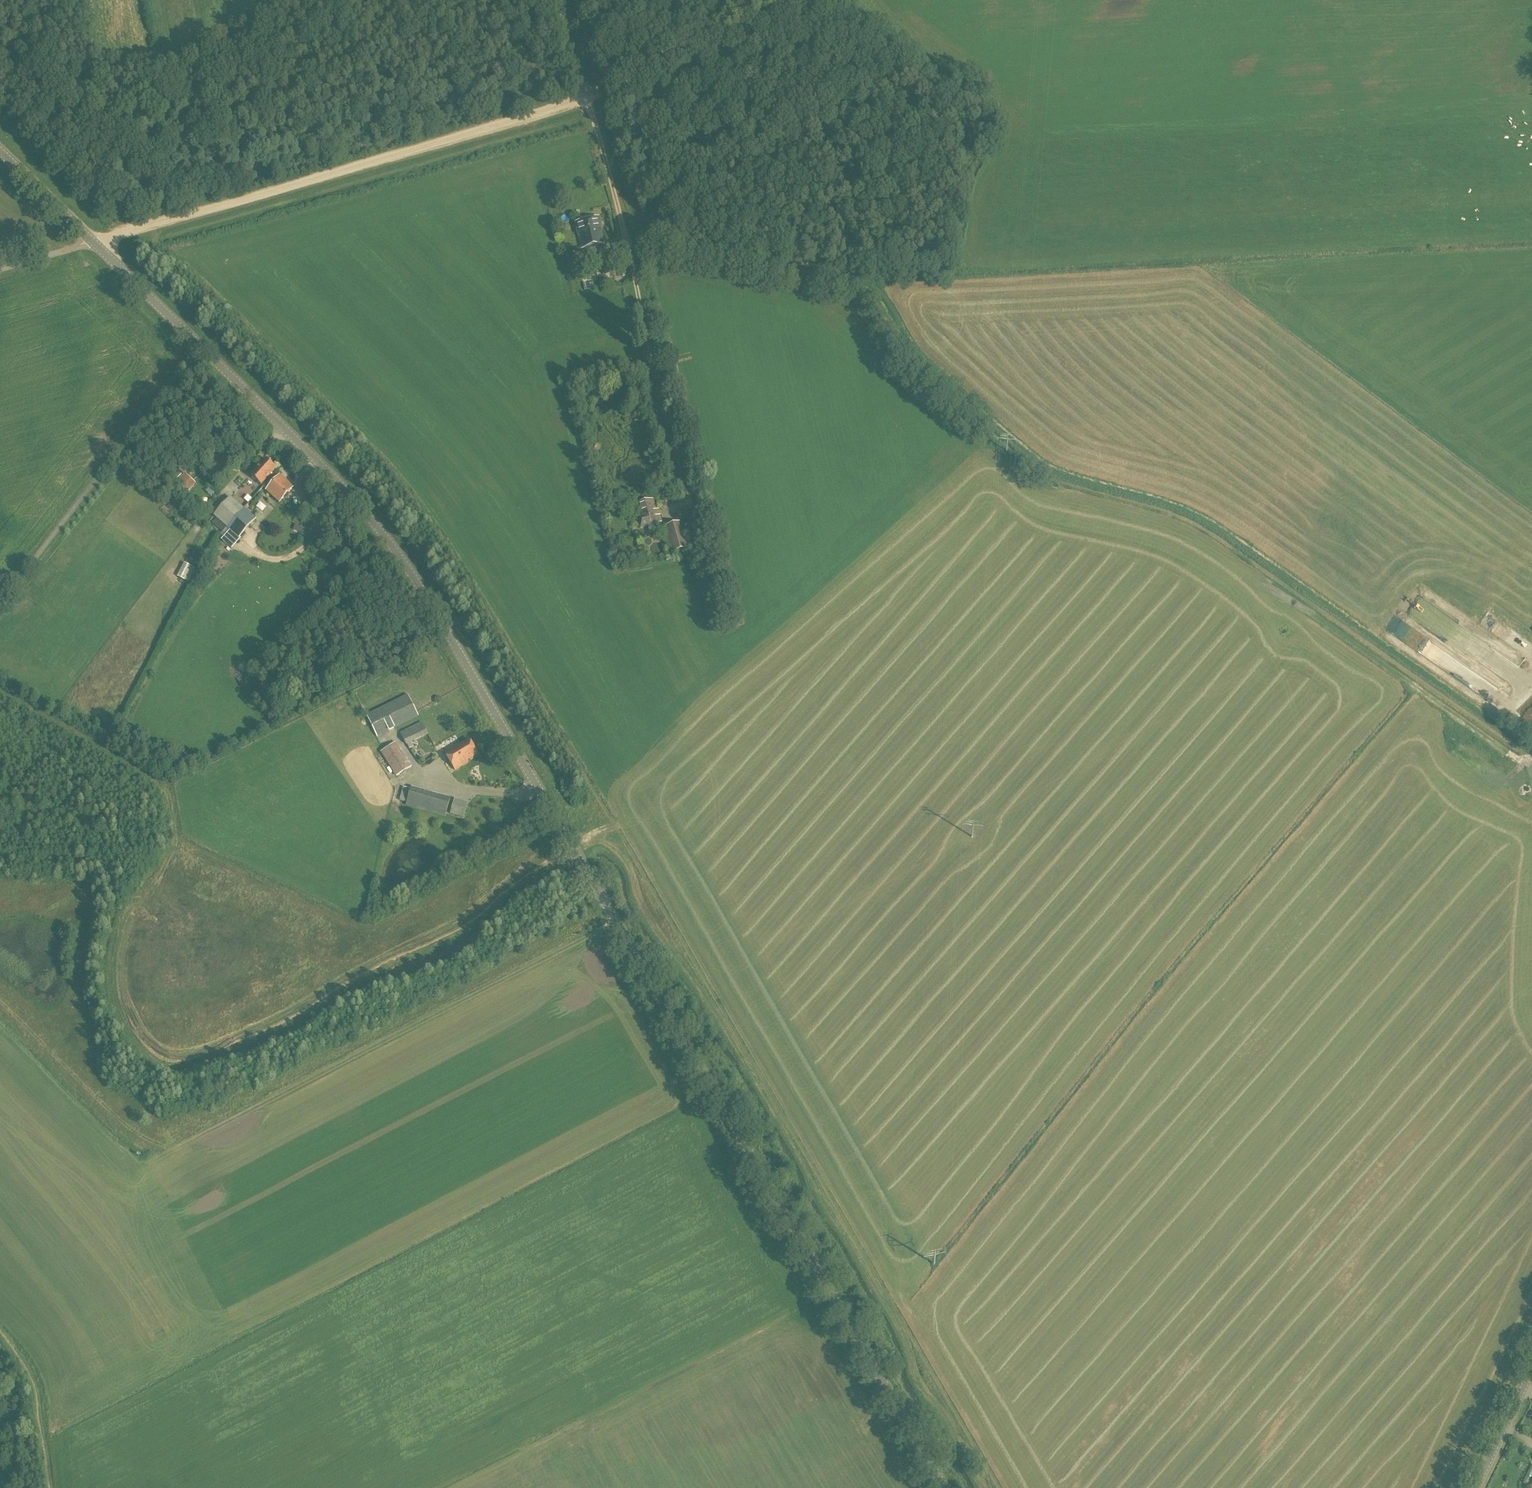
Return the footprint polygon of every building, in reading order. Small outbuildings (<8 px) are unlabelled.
[(604,243),(601,229),(602,229),(599,217),(575,222),(578,235),(579,234),(582,248),(604,243)] [(605,275),(618,272),(613,251),(600,255),(605,275)] [(280,475),(278,478),(272,473),(276,468),(266,459),(251,475),(261,485),(263,487),(267,490),(280,502),(293,487),(280,475)] [(187,487),(193,492),(200,485),(194,479),(187,487)] [(231,497),(214,516),(226,527),(229,530),(239,538),(256,518),(231,497)] [(641,527),(662,521),(655,499),(634,505),(641,527)] [(671,553),(690,547),(682,521),(664,526),(671,553)] [(223,536),(229,530),(226,527),(220,534),(223,536)] [(194,582),(200,568),(188,562),(181,576),(194,582)] [(377,737),(419,716),(408,694),(366,715),(377,737)] [(340,707),(343,712),(349,710),(347,704),(340,707)] [(414,746),(412,744),(412,742),(429,734),(422,721),(400,732),(407,745),(408,744),(410,749),(414,746)] [(477,754),(472,744),(469,740),(459,746),(458,744),(444,752),(455,770),(469,762),(468,760),(477,754)] [(396,776),(412,766),(396,742),(381,752),(396,776)] [(411,788),(403,786),(399,800),(407,802),(406,806),(446,817),(451,797),(411,786),(411,788)] [(464,819),(468,802),(455,798),(450,815),(464,819)]
